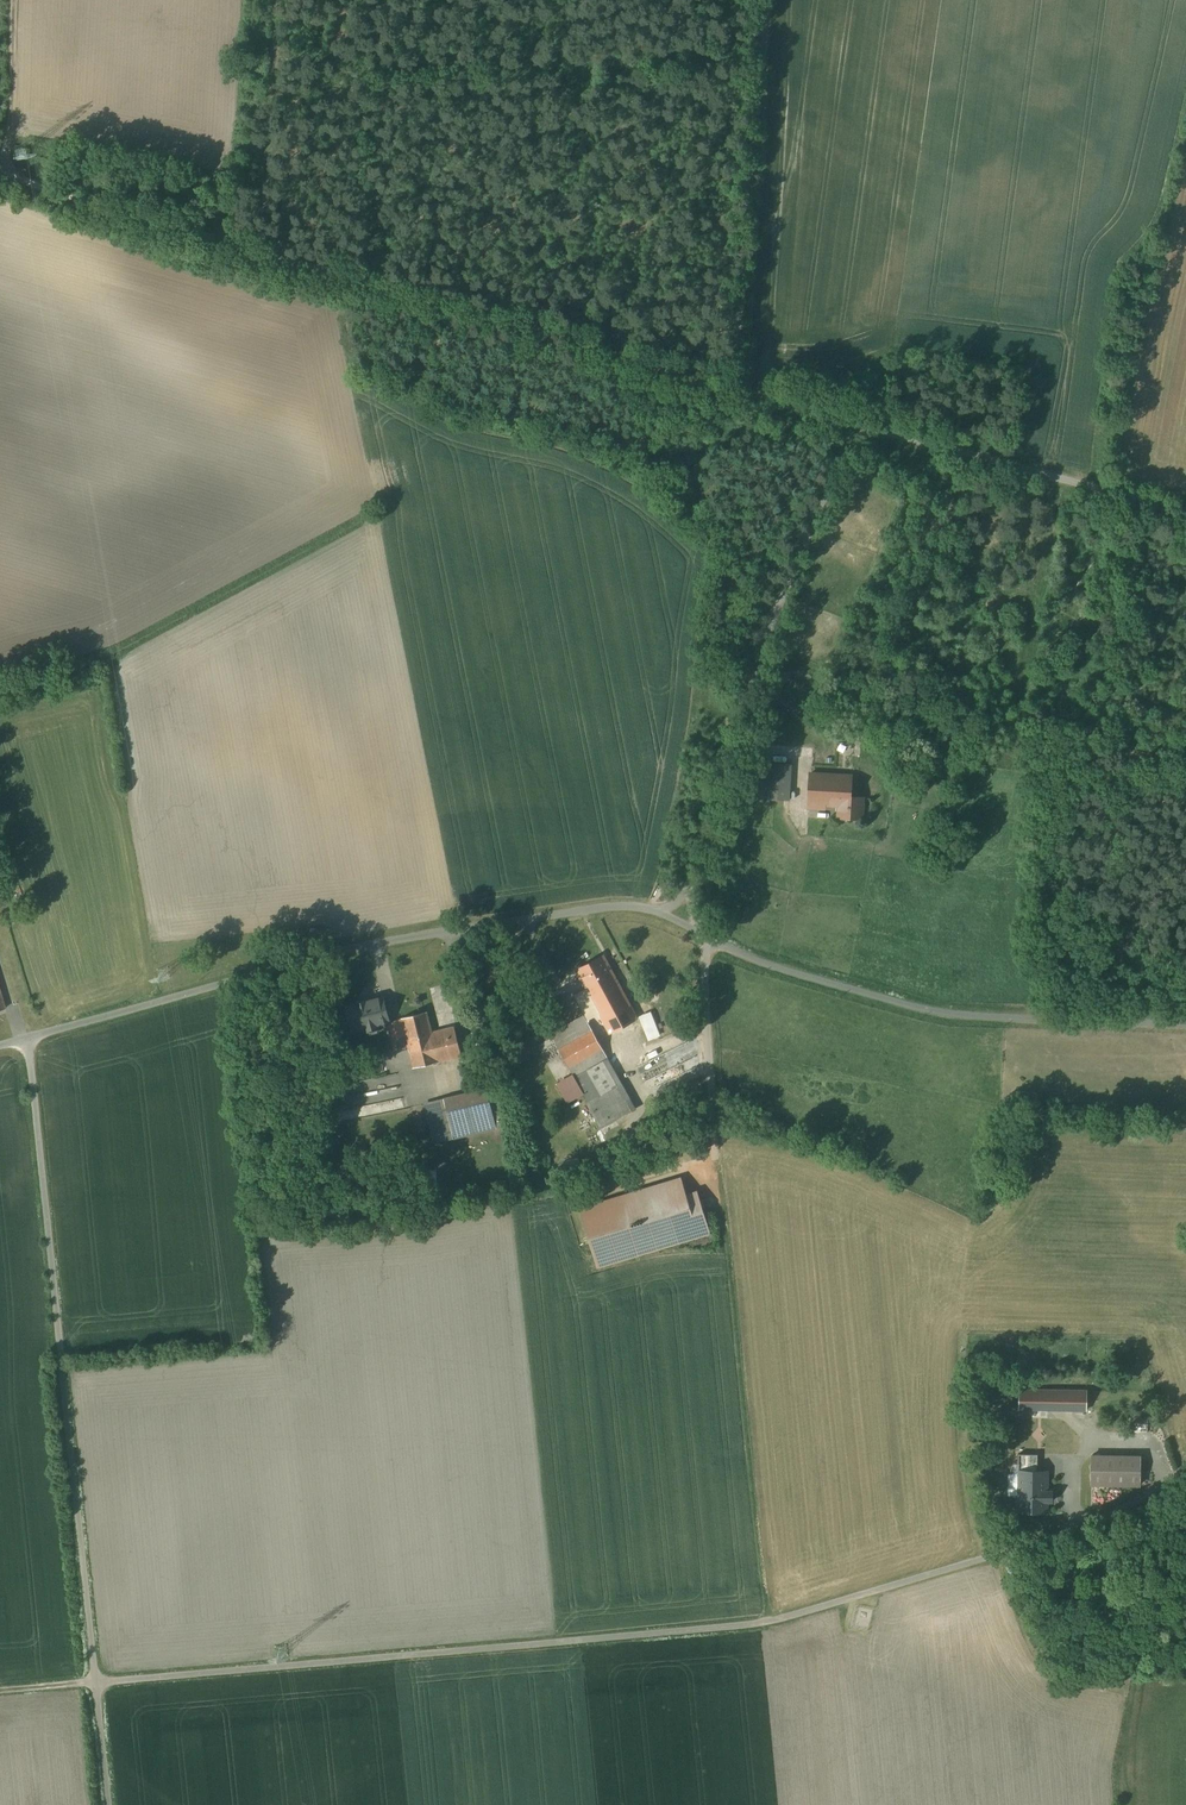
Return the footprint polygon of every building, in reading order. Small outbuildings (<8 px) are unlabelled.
[(791,765),(767,763),(765,799),(784,801),(789,801),(791,765)] [(824,805),(826,775),(810,774),(808,808),(824,809),(824,805)] [(852,776),(826,775),(824,805),(838,806),(838,818),(862,819),(863,798),(861,798),(861,800),(851,800),(852,776)] [(944,817),(934,817),(934,831),(944,831),(944,817)] [(587,989),(614,976),(603,956),(577,970),(586,988),(587,989)] [(637,1019),(614,976),(587,989),(586,988),(573,996),(584,1016),(565,1026),(551,1034),(588,1101),(586,1102),(600,1128),(636,1109),(598,1040),(615,1030),(619,1036),(635,1027),(632,1022),(637,1019)] [(348,1032),(388,1021),(382,997),(342,1007),(348,1032)] [(426,1012),(388,1021),(395,1049),(409,1046),(414,1067),(462,1055),(455,1027),(431,1033),(426,1012)] [(497,1086),(434,1102),(443,1140),(501,1126),(497,1086)] [(686,1195),(681,1178),(580,1209),(598,1267),(710,1233),(697,1192),(686,1195)] [(1087,1391),(1021,1391),(1021,1413),(1035,1414),(1035,1429),(1020,1429),(1020,1458),(1076,1459),(1076,1428),(1053,1428),(1052,1411),(1088,1412),(1087,1391)] [(1143,1456),(1092,1455),(1092,1486),(1142,1487),(1143,1456)] [(1050,1473),(1017,1473),(1018,1514),(1051,1514),(1050,1473)]
